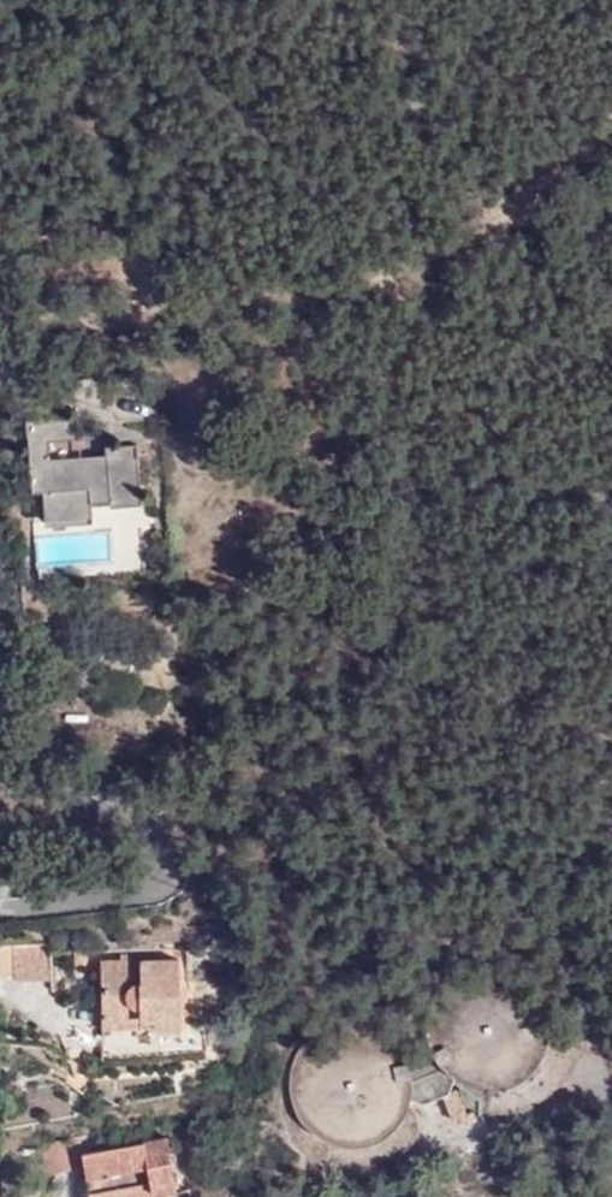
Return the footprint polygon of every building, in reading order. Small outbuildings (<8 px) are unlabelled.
[(143,498),(139,443),(107,445),(107,460),(52,463),(51,440),(81,439),(80,415),(26,418),(31,492),(43,492),(44,515),(94,513),(93,500),(143,498)] [(51,981),(50,946),(14,947),(14,977),(14,980),(51,981)] [(14,947),(0,948),(0,978),(14,977),(14,947)] [(182,1024),(180,959),(101,961),(102,1025),(182,1024)] [(444,988),(437,1000),(453,1079),(458,1078),(479,1085),(499,1085),(523,1075),(541,1056),(548,1036),(548,1017),(542,997),(530,982),(511,970),(496,966),(476,968),(457,975),(444,988)] [(453,1079),(437,1000),(432,1007),(429,1022),(431,1041),(406,1051),(389,1033),(371,1023),(347,1021),(324,1028),(308,1042),(299,1056),(293,1073),(294,1091),(300,1109),(315,1127),(337,1138),(356,1141),(376,1136),(395,1123),(406,1108),(410,1097),(424,1103),(446,1095),(455,1093),(453,1079)] [(460,1118),(462,1124),(473,1120),(474,1114),(472,1113),(467,1114),(459,1092),(455,1093),(460,1118)] [(455,1093),(446,1095),(454,1121),(460,1118),(455,1093)] [(86,1168),(83,1154),(80,1138),(42,1145),(48,1175),(86,1168)] [(91,1196),(113,1196),(117,1196),(149,1196),(147,1192),(152,1190),(155,1196),(157,1196),(178,1193),(168,1138),(83,1154),(86,1168),(91,1196)]
